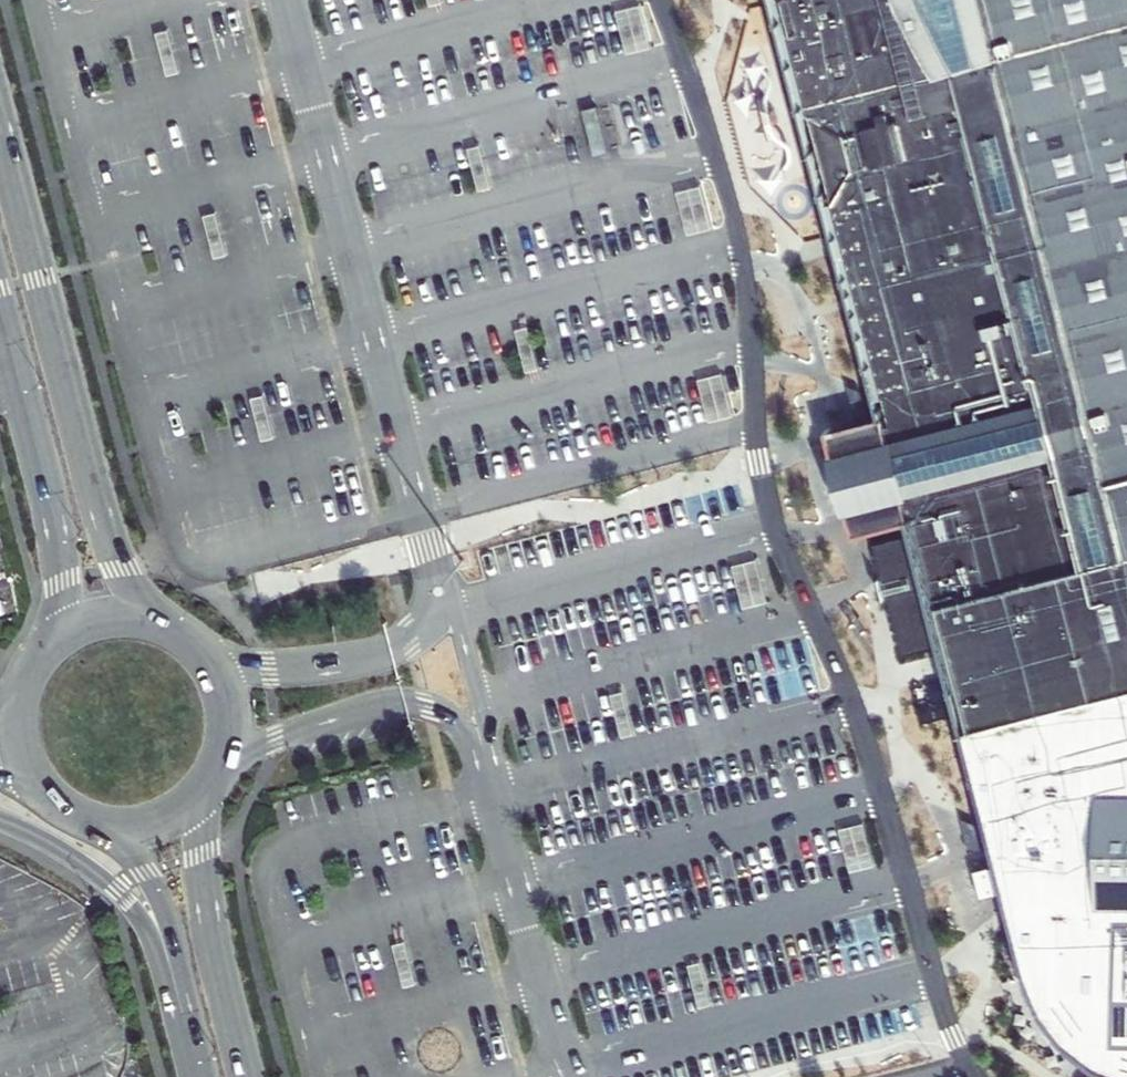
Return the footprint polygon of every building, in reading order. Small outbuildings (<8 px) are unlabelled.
[(430,8),(430,11),(446,7),(444,0),(427,0),(430,8)] [(979,769),(999,857),(1002,871),(1005,886),(1026,975),(1037,1003),(1049,1026),(1064,1046),(1086,1068),(1104,1076),(1126,1076),(1126,0),(773,0),(795,80),(807,124),(814,149),(819,168),(823,180),(835,232),(841,248),(854,293),(858,309),(870,351),(877,377),(888,420),(826,435),(839,488),(854,542),(916,527),(919,536),(886,545),(915,656),(948,648),(951,661),(965,715),(968,727),(971,737),(978,765),(979,769)] [(651,50),(640,3),(617,8),(628,55),(651,50)] [(596,107),(581,111),(592,157),(607,153),(596,107)] [(480,142),(466,145),(479,194),(493,191),(480,142)] [(712,230),(701,183),(677,188),(688,235),(712,230)] [(527,323),(514,327),(520,350),(526,376),(540,373),(534,347),(527,323)] [(732,418),(721,371),(698,376),(709,423),(732,418)] [(276,438),(264,394),(252,398),(263,442),(276,438)] [(760,555),(733,563),(746,613),(774,605),(760,555)] [(634,734),(622,690),(610,693),(621,737),(634,734)] [(863,820),(851,823),(864,873),(876,870),(863,820)] [(863,870),(851,826),(839,829),(850,873),(863,870)] [(417,984),(405,940),(393,944),(404,988),(417,984)]
